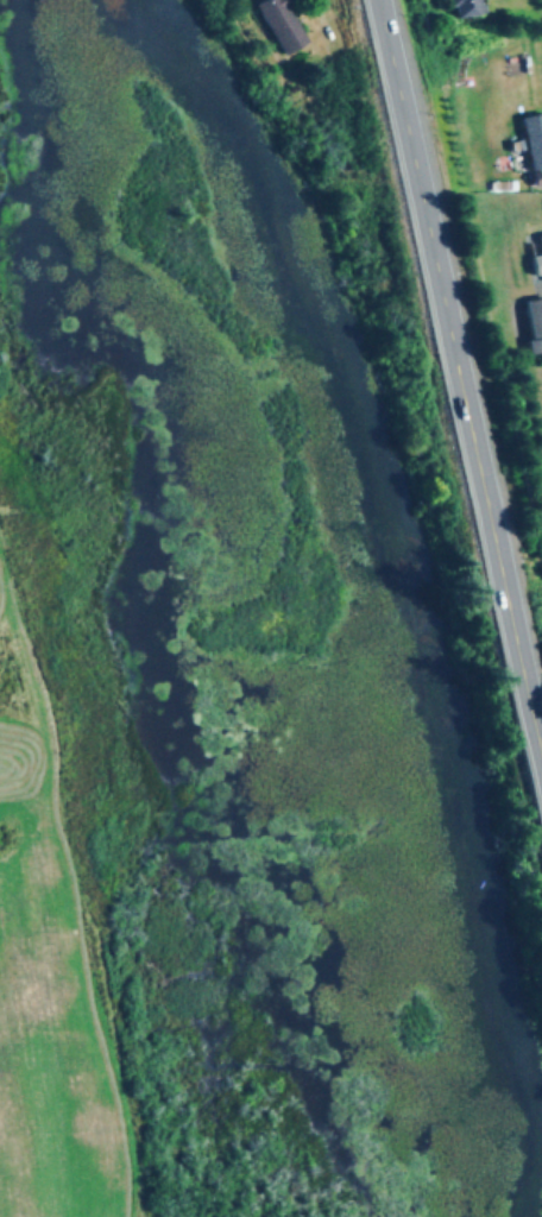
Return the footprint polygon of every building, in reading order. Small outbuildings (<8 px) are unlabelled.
[(293,7),(290,0),(263,0),(255,4),(281,56),(307,43),(289,9),(293,7)] [(478,0),(451,0),(451,17),(478,17),(478,0)] [(521,118),(531,172),(541,170),(541,114),(521,118)] [(534,257),(537,282),(541,281),(541,256),(534,257)] [(526,300),(531,340),(541,338),(541,298),(526,300)]
